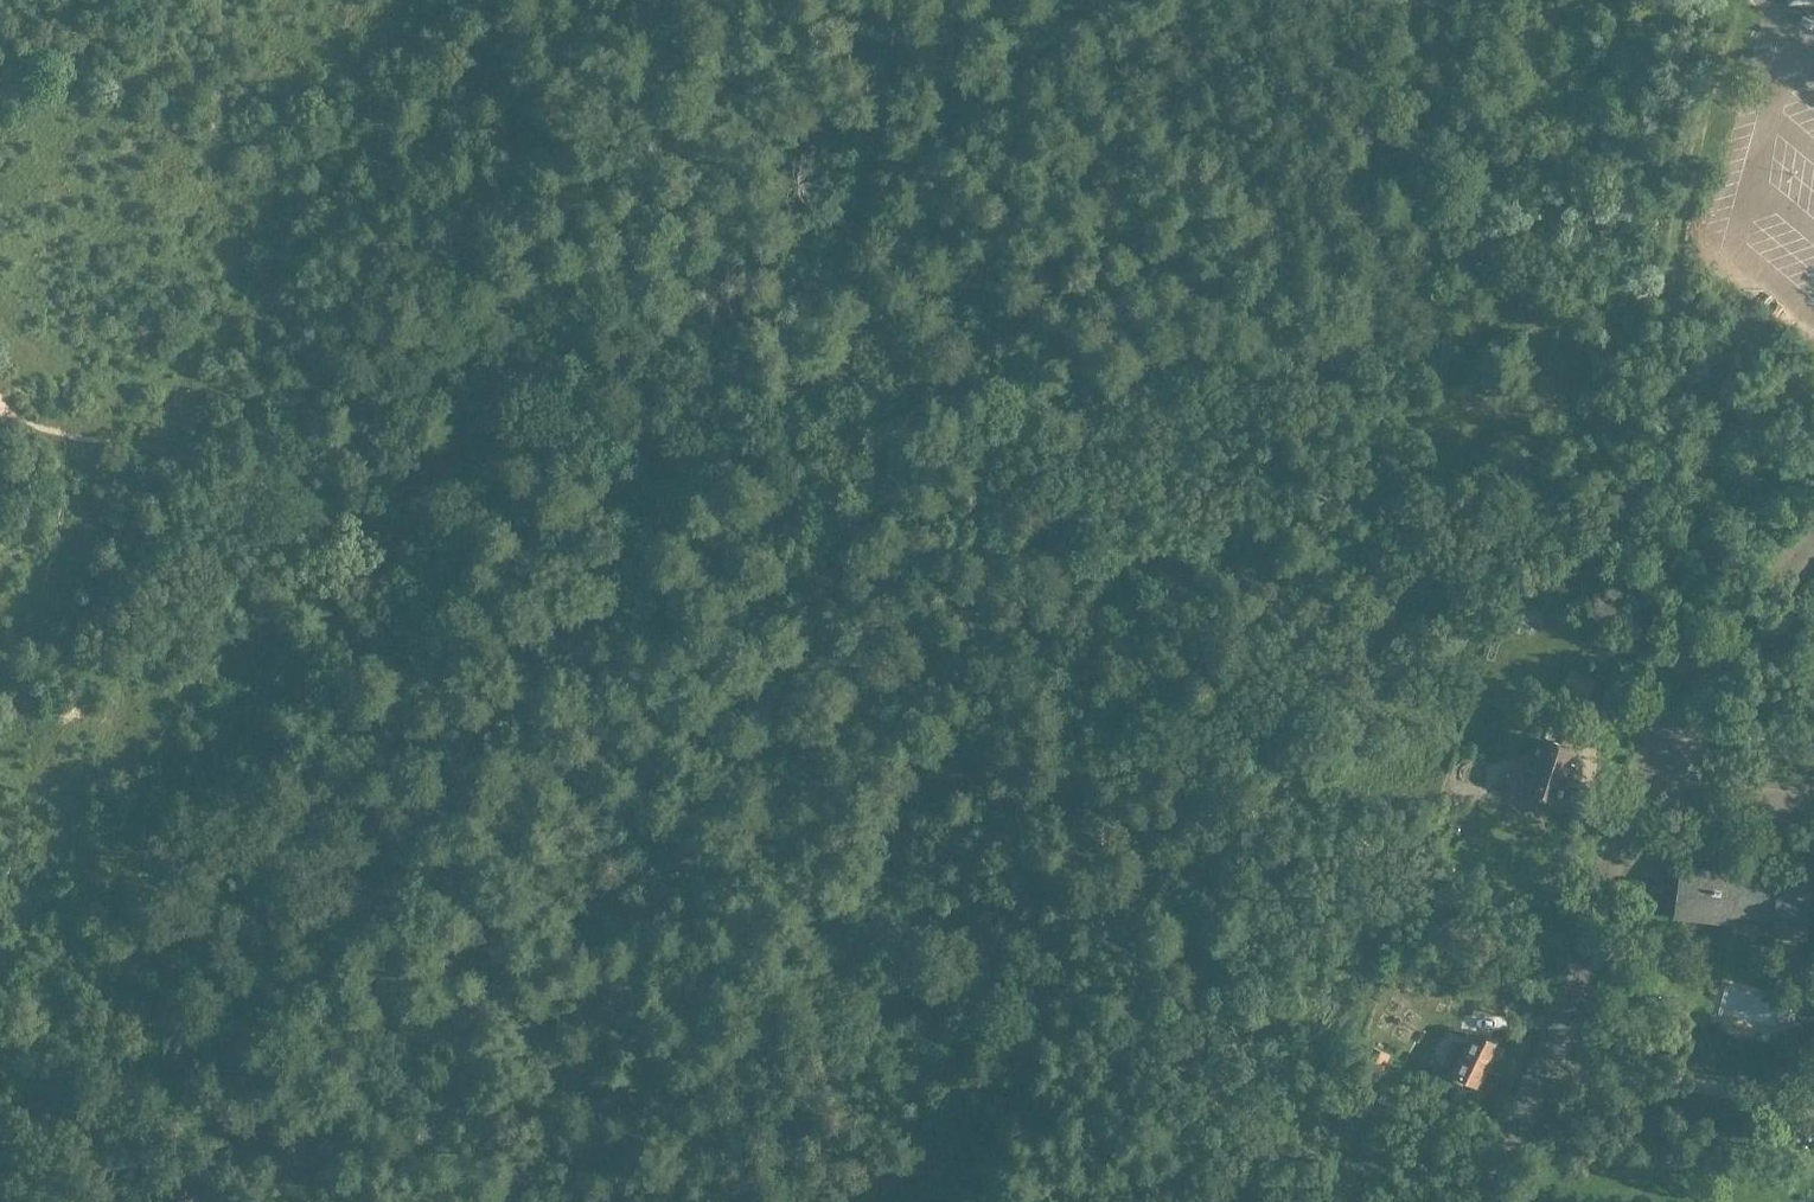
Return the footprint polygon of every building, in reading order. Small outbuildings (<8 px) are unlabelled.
[(1521,788),(1559,801),(1565,782),(1570,783),(1570,782),(1580,785),(1584,773),(1574,770),(1577,763),(1572,762),(1576,748),(1544,737),(1534,767),(1529,765),(1521,788)] [(1807,938),(1813,874),(1813,868),(1784,865),(1783,872),(1718,865),(1718,871),(1684,868),(1678,914),(1733,920),(1734,916),(1775,920),(1773,934),(1807,938)] [(1449,1069),(1478,1084),(1498,1043),(1474,1032),(1468,1045),(1462,1043),(1449,1069)] [(1358,1071),(1378,1081),(1391,1055),(1371,1045),(1358,1071)]
